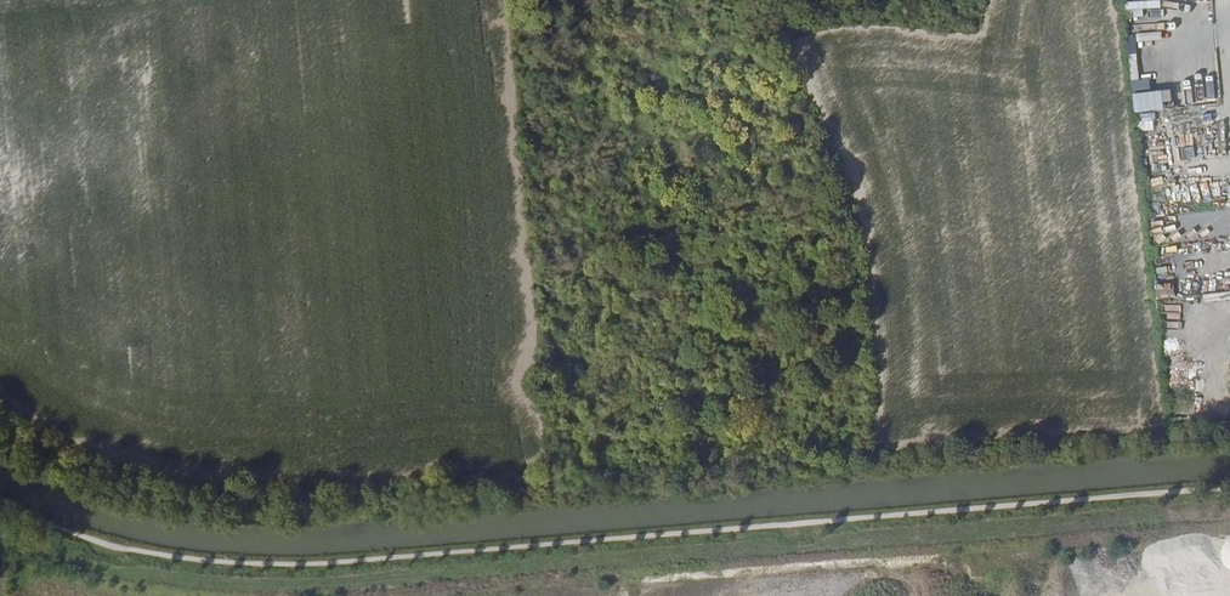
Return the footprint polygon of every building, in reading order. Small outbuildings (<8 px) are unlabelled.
[(1133,113),(1148,113),(1148,93),(1140,93),(1140,85),(1133,86),(1133,113)] [(1181,326),(1164,329),(1166,338),(1183,335),(1181,326)] [(1169,361),(1181,359),(1178,339),(1166,341),(1169,361)]
